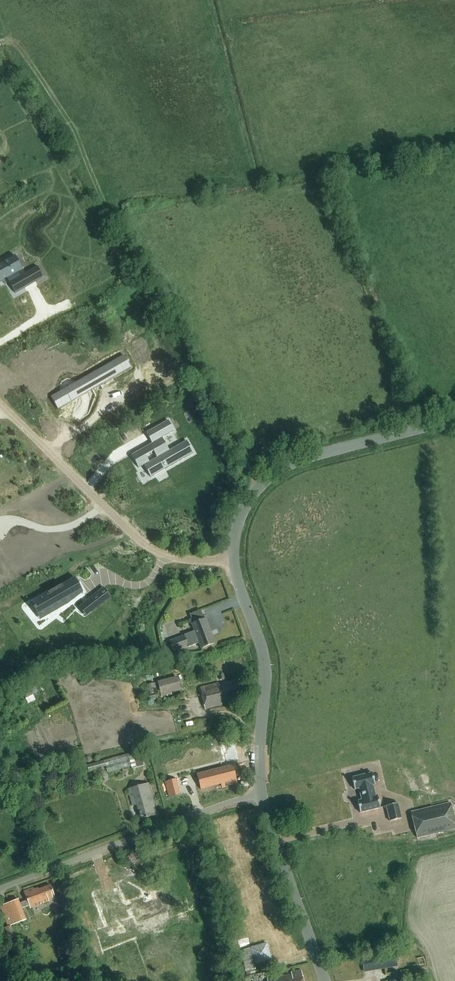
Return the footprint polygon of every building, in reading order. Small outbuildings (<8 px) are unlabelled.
[(0,264),(0,281),(6,278),(15,293),(43,277),(37,266),(20,276),(18,271),(22,269),(15,256),(0,264)] [(115,360),(49,398),(57,411),(122,374),(115,360)] [(152,443),(130,455),(138,469),(143,466),(150,478),(194,454),(186,441),(169,451),(162,438),(174,431),(168,420),(146,433),(152,443)] [(41,620),(66,605),(82,593),(74,578),(31,602),(41,620)] [(102,588),(78,606),(85,617),(110,598),(102,588)] [(215,644),(211,632),(206,619),(191,624),(194,632),(184,635),(188,646),(199,642),(201,649),(215,644)] [(184,635),(169,641),(173,652),(188,646),(184,635)] [(177,676),(157,681),(161,696),(181,691),(177,676)] [(223,701),(241,696),(236,680),(218,684),(218,683),(200,688),(205,709),(224,705),(223,701)] [(33,683),(23,688),(25,694),(27,697),(32,695),(37,692),(35,688),(33,683)] [(146,685),(148,694),(157,693),(155,683),(146,685)] [(27,697),(25,698),(27,704),(35,700),(32,695),(27,697)] [(231,746),(232,759),(241,758),(240,746),(231,746)] [(104,761),(108,772),(132,765),(133,769),(138,767),(144,766),(141,754),(129,757),(128,754),(104,761)] [(211,773),(210,768),(201,771),(201,768),(194,770),(197,780),(203,778),(205,788),(220,784),(221,789),(237,784),(233,766),(213,770),(214,772),(211,773)] [(371,785),(375,784),(372,773),(352,778),(355,789),(359,788),(362,800),(357,801),(360,813),(381,808),(378,796),(373,797),(371,785)] [(176,780),(164,783),(168,798),(180,795),(176,780)] [(141,819),(157,815),(148,784),(128,789),(132,805),(137,804),(141,819)] [(411,812),(417,838),(454,829),(454,823),(450,802),(411,812)] [(398,803),(386,806),(390,821),(402,818),(398,803)] [(22,908),(29,906),(30,908),(55,899),(50,886),(38,891),(37,889),(34,891),(33,889),(24,893),(27,900),(20,903),(18,899),(0,906),(8,926),(26,919),(22,908)] [(147,898),(117,910),(121,919),(125,930),(170,913),(169,909),(162,890),(146,896),(147,898)] [(10,926),(4,928),(9,940),(15,937),(10,926)] [(259,963),(276,959),(272,942),(255,946),(259,963)] [(361,958),(364,972),(397,966),(395,952),(361,958)] [(301,971),(291,973),(291,975),(267,980),(303,980),(301,971)]
